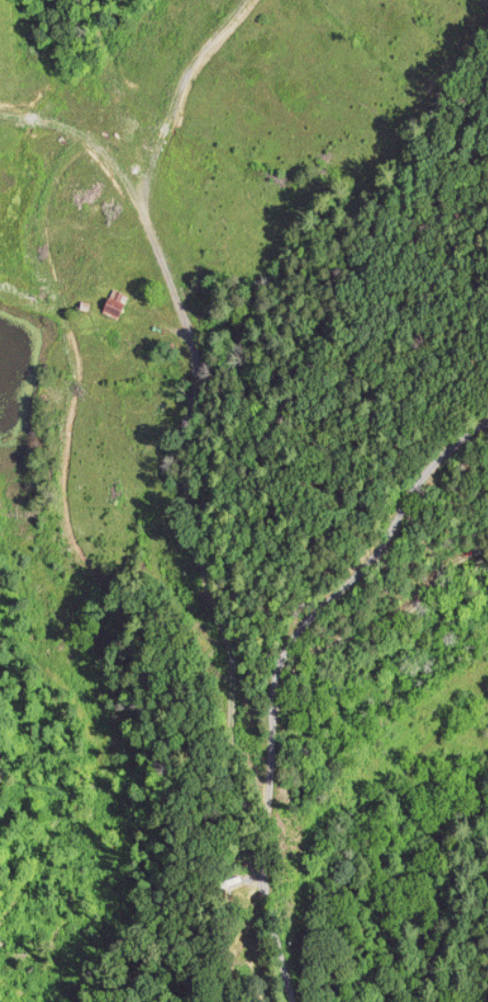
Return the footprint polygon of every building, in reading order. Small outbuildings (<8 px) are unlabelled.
[(126,298),(110,292),(101,316),(117,321),(126,298)]
